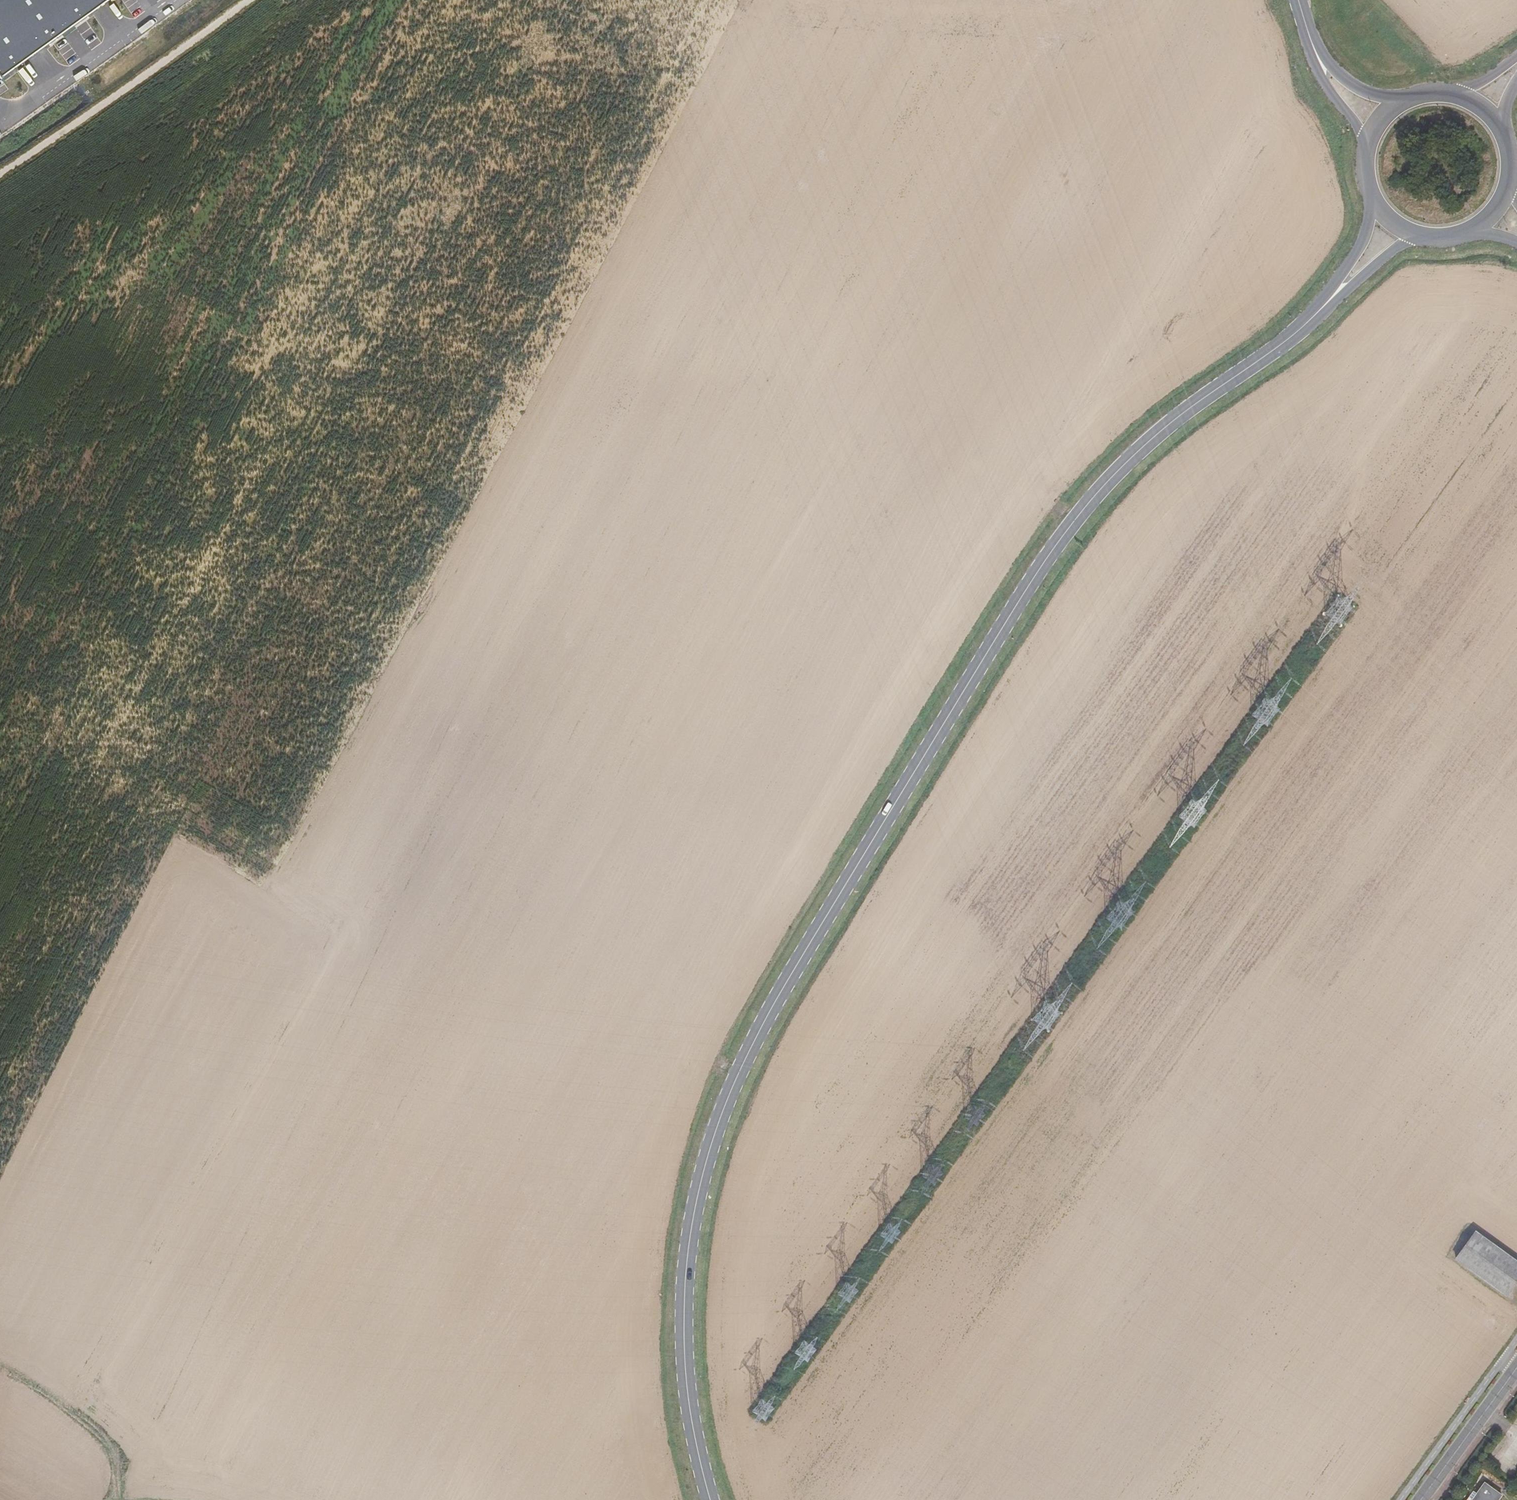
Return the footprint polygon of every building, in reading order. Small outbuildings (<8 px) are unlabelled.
[(109,0),(0,0),(0,78),(109,0)] [(1509,1296),(1516,1285),(1516,1259),(1477,1230),(1456,1257),(1509,1296)] [(1505,1496),(1486,1482),(1473,1499),(1502,1499),(1505,1496)]
